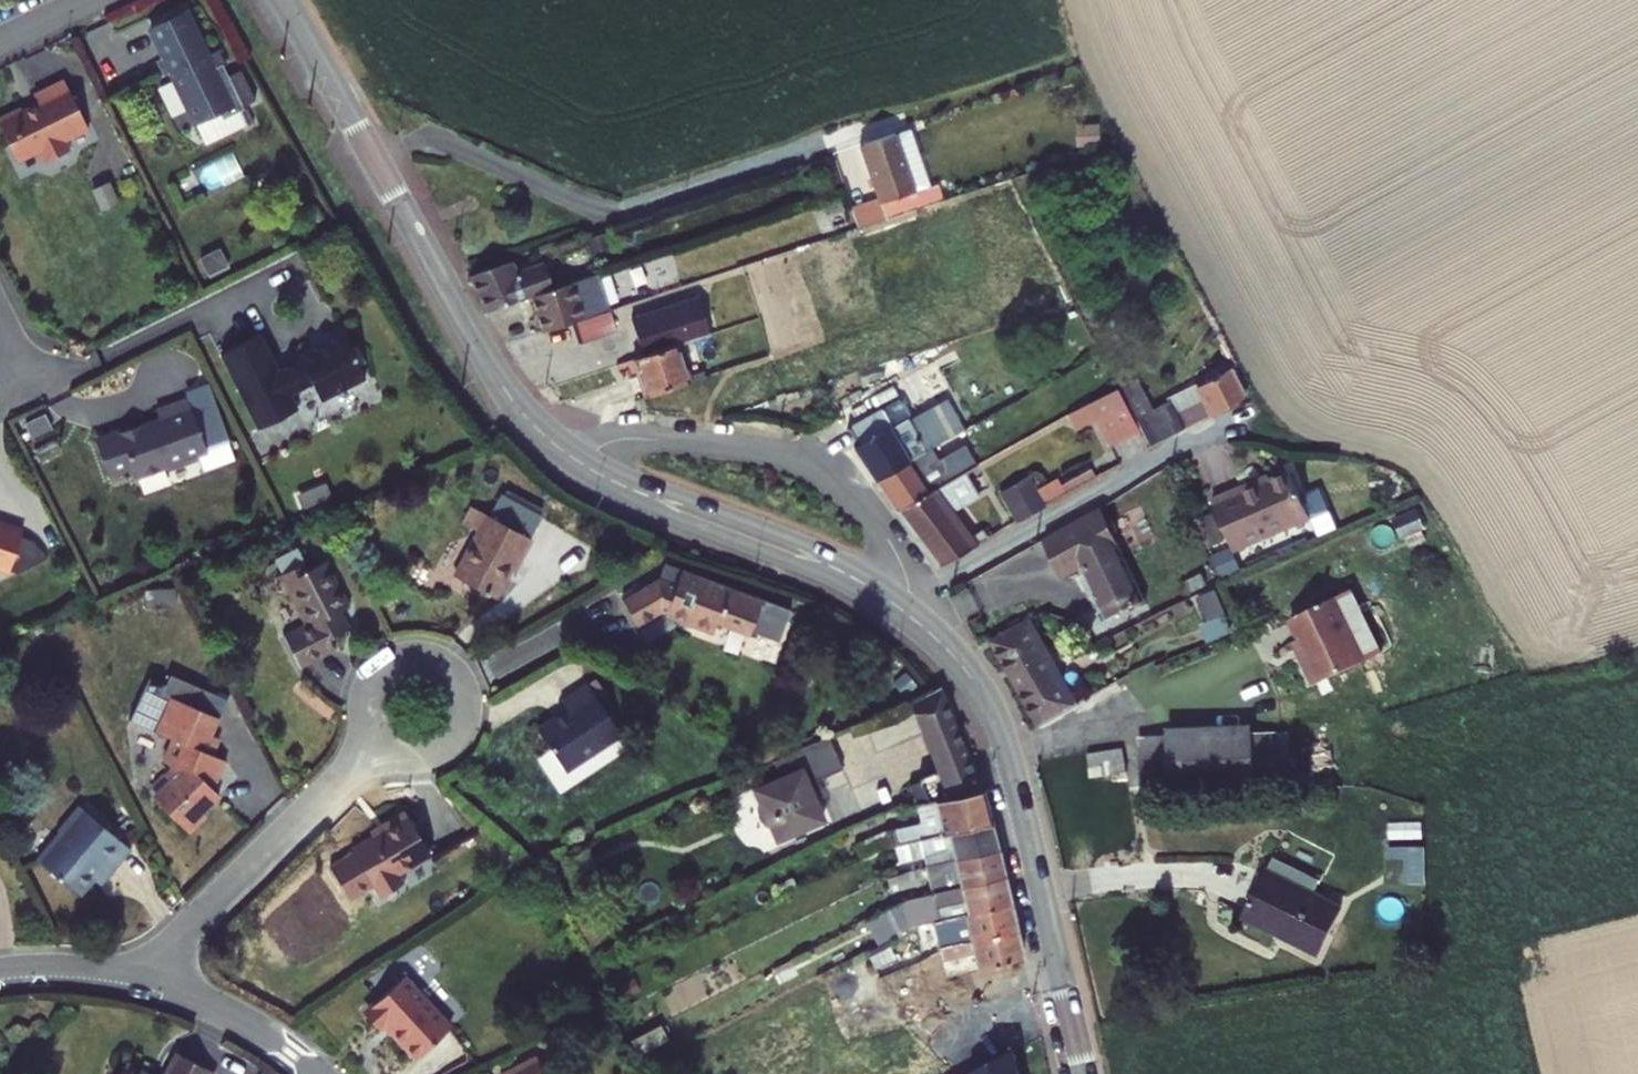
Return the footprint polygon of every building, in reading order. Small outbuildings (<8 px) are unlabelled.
[(192,4),(189,5),(214,56),(211,57),(215,65),(228,58),(229,59),(232,58),(224,43),(214,49),(192,4)] [(189,5),(156,21),(171,51),(168,52),(162,55),(169,69),(165,71),(166,72),(177,67),(203,119),(227,107),(230,113),(246,104),(251,102),(229,59),(228,58),(215,65),(211,57),(214,56),(189,5)] [(156,21),(153,23),(168,52),(171,51),(156,21)] [(96,125),(71,75),(41,90),(46,99),(30,107),(28,104),(4,115),(25,156),(46,146),(52,158),(76,146),(72,136),(70,132),(74,130),(76,135),(96,125)] [(227,107),(203,119),(214,140),(254,120),(246,104),(230,113),(227,107)] [(919,126),(905,131),(924,190),(938,185),(919,126)] [(890,201),(895,216),(952,198),(947,182),(938,185),(924,190),(905,131),(869,142),(888,202),(890,201)] [(227,247),(207,257),(215,272),(235,262),(227,247)] [(649,284),(679,278),(674,255),(604,270),(607,283),(647,274),(649,284)] [(539,293),(559,287),(551,264),(522,273),(518,261),(480,274),(497,309),(539,293)] [(539,293),(551,329),(578,320),(614,308),(609,293),(587,300),(580,280),(559,287),(539,293)] [(641,317),(653,354),(702,337),(720,331),(707,295),(641,317)] [(614,308),(578,320),(584,340),(621,328),(614,308)] [(265,330),(227,349),(264,424),(302,405),(295,390),(317,379),(325,397),(370,374),(363,361),(355,344),(348,331),(304,353),(305,355),(283,366),(265,330)] [(702,337),(653,354),(642,357),(654,394),(714,375),(702,337)] [(362,341),(355,344),(363,361),(370,358),(362,341)] [(1214,411),(1250,392),(1236,365),(1200,383),(1214,411)] [(1120,387),(1090,403),(1114,442),(1143,425),(1120,387)] [(1155,441),(1204,415),(1196,402),(1181,411),(1173,398),(1164,403),(1155,387),(1133,400),(1155,441)] [(107,432),(104,438),(114,470),(138,462),(141,471),(171,461),(173,457),(183,461),(204,454),(202,450),(213,446),(195,394),(164,405),(167,416),(129,429),(127,425),(107,432)] [(860,443),(881,474),(931,447),(960,431),(945,403),(939,406),(942,412),(918,425),(911,414),(898,423),(888,407),(854,427),(863,441),(860,443)] [(931,447),(881,474),(901,505),(975,465),(980,462),(973,448),(940,466),(931,447)] [(171,461),(141,471),(142,474),(172,463),(173,467),(204,456),(204,454),(183,461),(173,457),(171,461)] [(1244,486),(1242,481),(1213,494),(1238,546),(1313,510),(1291,464),(1271,473),(1244,486)] [(988,487),(975,465),(901,505),(944,563),(1000,530),(994,519),(972,532),(953,507),(988,487)] [(1050,501),(1098,473),(1093,465),(1066,481),(1061,471),(1040,483),(1050,501)] [(1268,468),(1242,481),(1244,486),(1271,473),(1268,468)] [(1004,489),(1021,518),(1050,501),(1040,483),(1034,473),(1004,489)] [(499,593),(515,566),(512,564),(522,547),(528,551),(537,536),(477,501),(468,516),(487,527),(477,544),(475,543),(459,571),(499,593)] [(1106,506),(1035,544),(1055,583),(1085,567),(1112,618),(1154,596),(1106,506)] [(1,562),(16,567),(29,531),(31,526),(1,515),(0,518),(0,561),(1,562)] [(29,531),(16,567),(24,570),(53,557),(52,552),(49,547),(46,542),(42,539),(38,535),(33,533),(29,531)] [(519,567),(528,551),(522,547),(512,564),(515,566),(519,567)] [(332,638),(362,624),(354,606),(362,602),(341,556),(321,565),(317,557),(283,573),(292,592),(301,587),(316,619),(286,633),(302,666),(337,649),(332,638)] [(709,619),(707,624),(729,632),(727,638),(759,650),(778,598),(697,569),(692,585),(673,578),(637,601),(653,625),(676,611),(684,613),(685,610),(709,619)] [(1210,637),(1235,629),(1221,586),(1202,592),(1210,618),(1205,620),(1210,637)] [(1309,630),(1316,643),(1311,646),(1325,674),(1373,650),(1341,589),(1299,610),(1309,630)] [(683,616),(707,624),(709,619),(685,610),(684,613),(683,616)] [(1083,704),(1034,616),(994,637),(1043,726),(1083,704)] [(1316,643),(1309,630),(1305,632),(1311,646),(1316,643)] [(572,707),(544,726),(571,767),(627,729),(592,679),(566,697),(572,707)] [(202,702),(231,717),(239,702),(204,683),(196,698),(202,702)] [(229,736),(237,720),(231,717),(202,702),(185,734),(192,738),(181,759),(188,767),(181,774),(187,782),(171,797),(205,832),(223,816),(217,809),(233,795),(227,788),(233,782),(243,763),(226,754),(235,739),(229,736)] [(1171,725),(1172,734),(1175,785),(1199,785),(1201,789),(1289,785),(1284,760),(1286,749),(1284,720),(1171,725)] [(793,768),(769,779),(790,832),(838,811),(822,774),(857,758),(843,727),(786,752),(793,768)] [(1147,786),(1175,785),(1172,734),(1145,734),(1147,786)] [(1126,745),(1091,752),(1096,775),(1131,768),(1126,745)] [(779,816),(782,817),(788,832),(790,832),(769,779),(767,779),(773,794),(772,797),(772,800),(772,804),(772,807),(774,810),(776,813),(779,816)] [(885,845),(905,840),(995,817),(987,783),(922,800),(926,818),(881,829),(885,845)] [(93,889),(107,874),(117,863),(125,870),(147,846),(97,802),(74,827),(76,829),(54,854),(93,889)] [(399,823),(381,835),(359,849),(389,894),(410,881),(405,873),(438,851),(411,809),(396,819),(399,823)] [(962,854),(1002,844),(995,817),(905,840),(909,856),(933,851),(960,845),(962,854)] [(379,830),(381,835),(399,823),(396,819),(379,830)] [(918,879),(920,892),(1009,871),(1002,844),(962,854),(935,861),(917,866),(895,876),(899,889),(918,879)] [(960,845),(933,851),(935,861),(962,854),(960,845)] [(1326,877),(1278,857),(1252,915),(1327,950),(1347,906),(1318,893),(1326,877)] [(115,881),(125,870),(117,863),(107,874),(115,881)] [(1009,871),(920,892),(919,893),(923,911),(945,906),(947,915),(1015,899),(1009,871)] [(1015,899),(947,915),(950,928),(973,923),(977,936),(1022,925),(1015,899)] [(952,942),(977,936),(973,923),(950,928),(952,942)] [(1029,954),(1022,925),(977,936),(952,942),(946,943),(949,955),(951,955),(979,948),(983,965),(1029,954)] [(979,948),(951,955),(954,971),(983,965),(979,948)] [(463,1024),(415,972),(378,1006),(394,1022),(396,1020),(405,1029),(429,1055),(463,1024)] [(394,1022),(378,1006),(375,1009),(391,1025),(394,1022)] [(396,1020),(394,1022),(402,1032),(405,1029),(396,1020)] [(1010,1051),(967,1073),(1016,1073),(1010,1051)] [(528,1068),(551,1056),(549,1052),(526,1064),(528,1068)] [(215,1072),(183,1055),(173,1073),(214,1073),(215,1072)] [(551,1056),(528,1068),(516,1073),(560,1073),(551,1056)]
